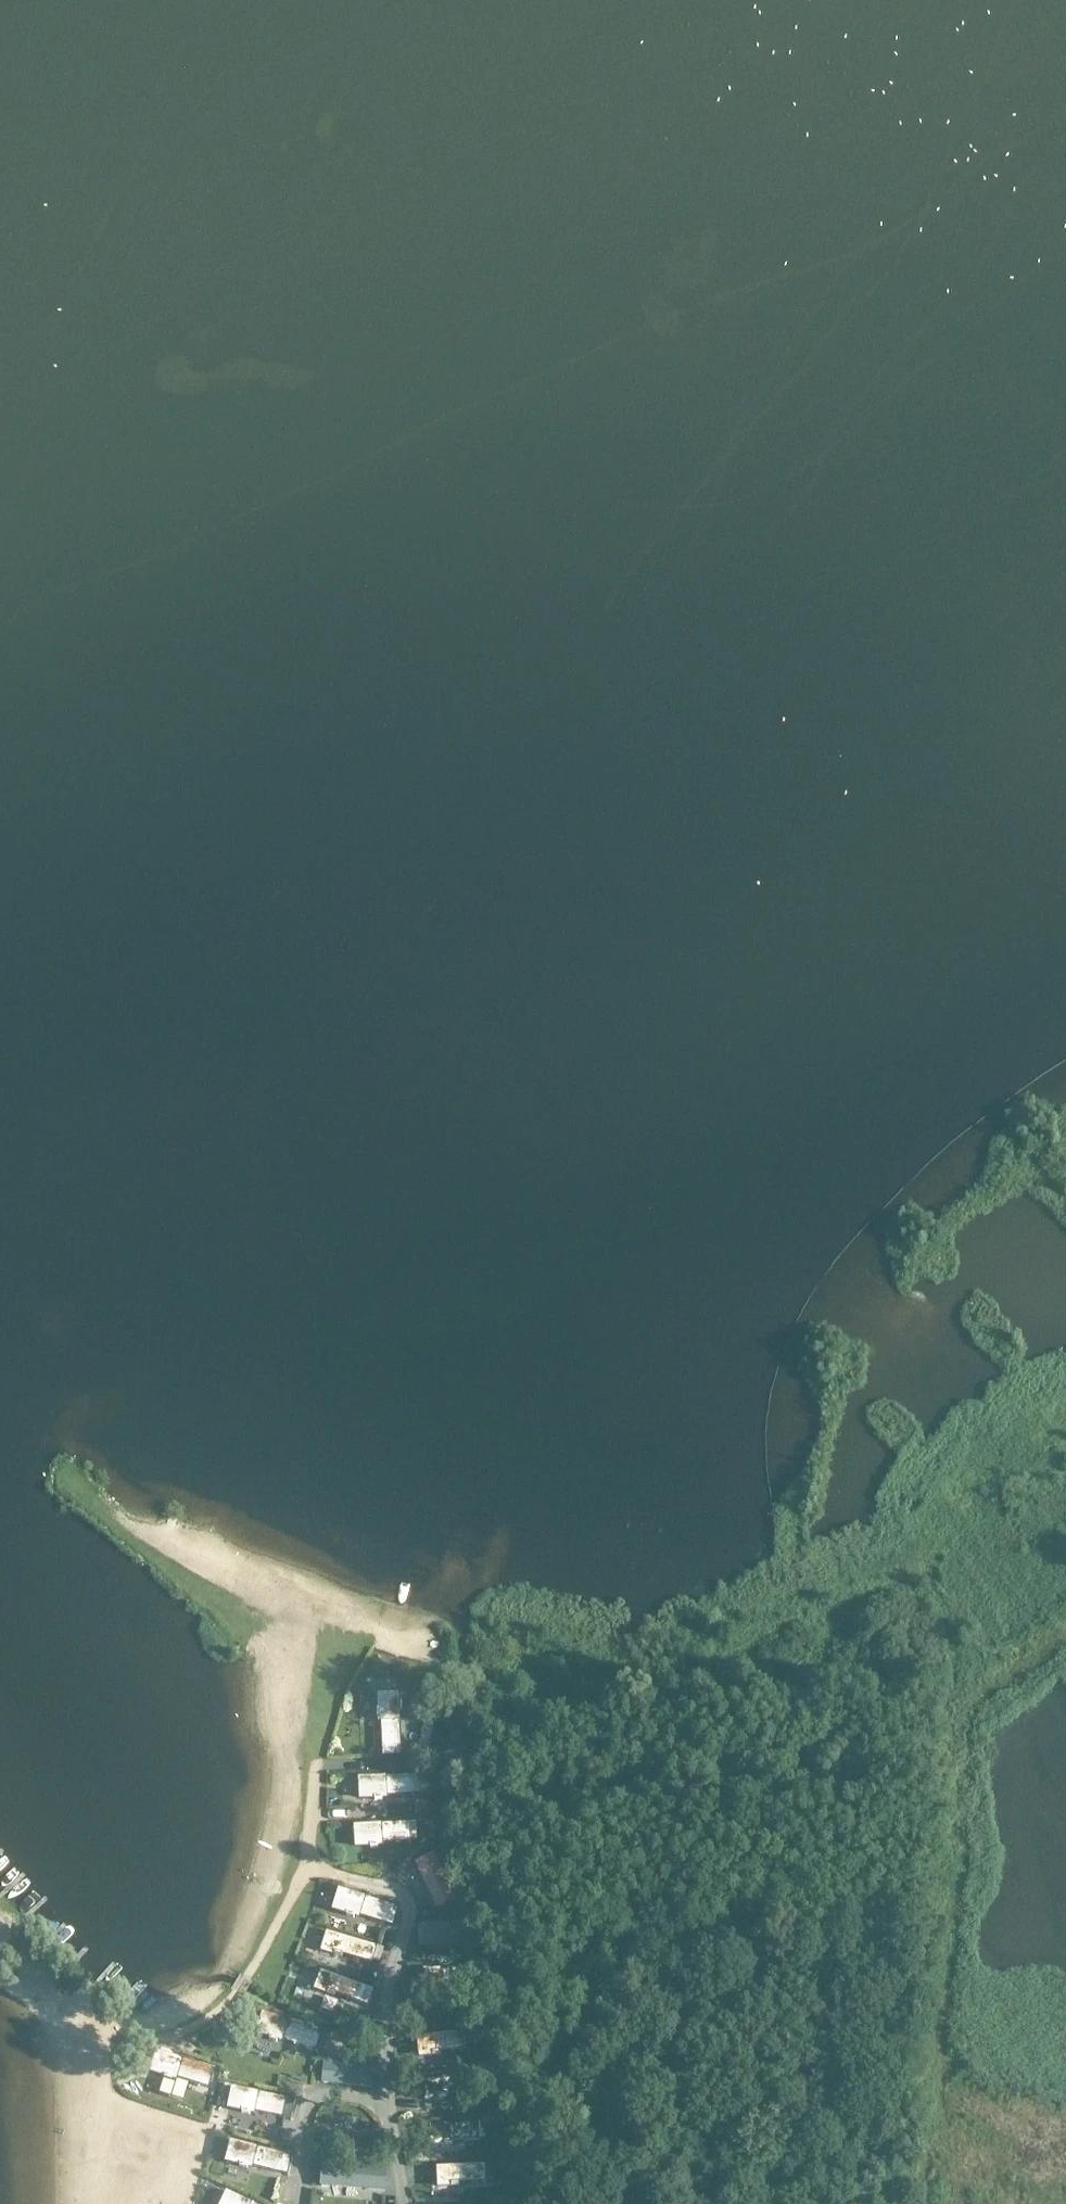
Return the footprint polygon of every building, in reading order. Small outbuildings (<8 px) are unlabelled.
[(377,1710),(377,1717),(379,1717),(379,1721),(380,1721),(381,1750),(401,1750),(399,1695),(378,1695),(379,1709),(377,1710)] [(419,1748),(404,1749),(405,1769),(420,1768),(419,1748)] [(386,1797),(386,1796),(415,1795),(414,1775),(359,1778),(360,1798),(374,1798),(374,1800),(382,1800),(381,1797),(386,1797)] [(382,1845),(382,1844),(411,1842),(409,1822),(354,1826),(356,1846),(370,1845),(370,1848),(377,1847),(377,1845),(382,1845)] [(433,1857),(417,1864),(436,1906),(452,1898),(433,1857)] [(354,1916),(358,1917),(358,1916),(386,1924),(392,1905),(339,1889),(333,1909),(347,1913),(346,1915),(353,1918),(354,1916)] [(468,1942),(467,1924),(421,1927),(422,1945),(468,1942)] [(325,1934),(320,1950),(376,1967),(381,1950),(325,1934)] [(446,1988),(445,1986),(472,1985),(472,1967),(424,1969),(424,1989),(446,1988)] [(335,1998),(336,1996),(340,1997),(340,1996),(367,2006),(374,1988),(323,1969),(315,1988),(329,1993),(328,1995),(335,1998)] [(263,2013),(256,2033),(269,2037),(269,2039),(276,2042),(277,2040),(281,2041),(281,2040),(316,2051),(321,2033),(263,2013)] [(440,2054),(440,2052),(466,2049),(465,2032),(417,2037),(419,2056),(440,2054)] [(157,2052),(151,2072),(164,2076),(164,2078),(171,2080),(172,2078),(176,2079),(176,2078),(208,2087),(213,2069),(157,2052)] [(337,2065),(323,2063),(322,2076),(323,2077),(323,2082),(371,2087),(372,2070),(337,2066),(337,2065)] [(472,2091),(470,2074),(422,2081),(425,2101),(446,2097),(446,2096),(472,2091)] [(232,2087),(228,2108),(242,2111),(241,2113),(249,2114),(249,2112),(254,2113),(254,2112),(282,2118),(291,2120),(295,2101),(286,2099),(232,2087)] [(452,2142),(479,2141),(478,2123),(430,2126),(431,2145),(452,2144),(452,2142)] [(321,2131),(320,2149),(366,2153),(367,2135),(321,2131)] [(231,2141),(226,2161),(240,2165),(239,2167),(246,2169),(247,2166),(251,2168),(251,2166),(280,2174),(288,2176),(293,2157),(285,2155),(231,2141)] [(485,2182),(484,2165),(436,2168),(437,2187),(458,2186),(458,2184),(485,2182)] [(322,2175),(321,2186),(333,2187),(333,2185),(385,2190),(386,2172),(325,2166),(325,2175),(322,2175)] [(221,2203),(253,2203),(227,2192),(221,2203)]
